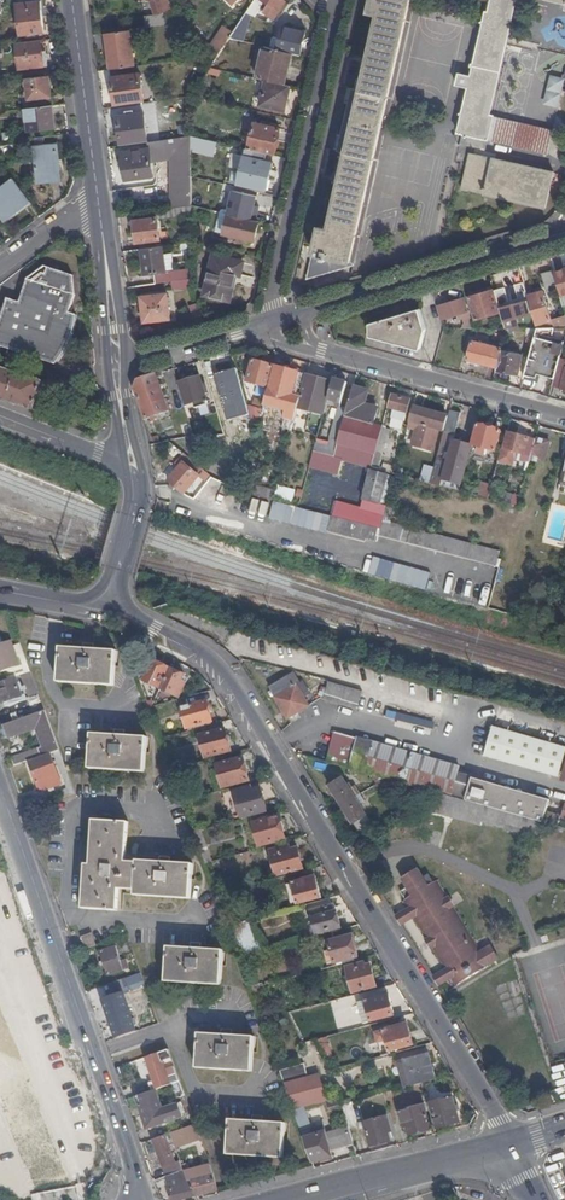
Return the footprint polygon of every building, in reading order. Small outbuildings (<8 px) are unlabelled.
[(39,0),(16,0),(15,0),(20,36),(44,32),(39,0)] [(146,29),(164,27),(162,13),(172,10),(168,0),(152,0),(150,1),(154,15),(144,17),(146,29)] [(252,2),(264,9),(267,4),(260,0),(254,0),(252,2)] [(282,0),(260,0),(267,4),(264,9),(262,12),(273,19),(284,1),(282,0)] [(369,12),(378,15),(361,90),(351,88),(337,151),(346,153),(329,229),(319,227),(308,278),(354,265),(379,154),(414,0),(372,0),(369,12)] [(471,75),(458,72),(456,84),(468,87),(458,132),(546,153),(552,130),(491,115),(516,0),(488,0),(471,75)] [(241,42),(250,16),(245,13),(231,35),(228,39),(241,42)] [(291,54),(299,56),(304,32),(282,26),(279,38),(276,50),(291,54)] [(202,58),(216,57),(228,39),(231,35),(222,29),(202,58)] [(129,32),(105,34),(109,70),(134,67),(129,32)] [(276,50),(279,38),(272,36),(269,48),(276,50)] [(39,41),(16,43),(19,70),(43,67),(42,56),(39,41)] [(256,79),(264,82),(279,85),(284,66),(288,67),(291,54),(276,50),(269,48),(264,47),(256,79)] [(279,85),(283,86),(288,67),(284,66),(279,85)] [(114,107),(143,103),(139,75),(110,79),(114,107)] [(48,76),(25,79),(28,100),(23,101),(23,110),(25,110),(50,107),(51,107),(48,76)] [(284,112),(289,87),(283,86),(279,85),(264,82),(259,105),(284,112)] [(53,129),(50,107),(25,110),(27,132),(53,129)] [(116,118),(119,146),(147,142),(142,114),(116,118)] [(247,150),(273,156),(279,130),(268,127),(260,125),(253,123),(247,150)] [(190,145),(190,137),(147,142),(148,150),(190,145)] [(207,149),(209,141),(190,137),(190,145),(207,149)] [(47,146),(45,138),(32,139),(33,147),(47,146)] [(55,145),(47,146),(33,147),(38,183),(60,180),(55,145)] [(150,162),(170,160),(170,209),(190,206),(190,145),(148,150),(150,162)] [(150,162),(148,150),(120,154),(124,180),(152,177),(150,162)] [(545,208),(553,172),(493,158),(469,153),(461,188),(497,197),(545,208)] [(237,185),(265,191),(271,163),(243,157),(237,185)] [(31,201),(14,179),(0,190),(0,216),(4,221),(31,201)] [(156,219),(190,215),(190,206),(170,209),(131,215),(133,229),(134,234),(135,244),(140,243),(141,250),(160,247),(156,219)] [(253,242),(257,222),(227,214),(226,217),(222,234),(235,237),(242,239),(253,242)] [(226,217),(218,215),(214,232),(222,234),(226,217)] [(141,250),(140,250),(144,276),(152,274),(165,272),(161,247),(160,247),(141,250)] [(239,275),(242,262),(213,256),(204,296),(229,301),(235,275),(239,275)] [(23,355),(52,365),(56,360),(61,353),(68,342),(71,335),(74,327),(76,316),(69,314),(75,295),(68,293),(73,277),(44,267),(27,279),(18,302),(6,298),(0,315),(0,335),(6,337),(26,344),(23,355)] [(165,272),(152,274),(154,284),(174,281),(191,279),(191,268),(165,272)] [(553,272),(561,297),(564,296),(564,269),(553,272)] [(557,289),(552,271),(541,274),(546,292),(557,289)] [(192,286),(191,279),(174,281),(175,289),(192,286)] [(505,289),(494,292),(499,309),(501,308),(504,320),(529,313),(526,301),(509,306),(505,289)] [(499,313),(492,290),(469,297),(475,320),(499,313)] [(527,296),(536,328),(560,328),(564,328),(564,318),(564,317),(551,320),(542,292),(527,296)] [(143,324),(170,320),(166,294),(140,299),(143,324)] [(471,322),(468,311),(467,312),(463,299),(438,306),(442,319),(455,315),(456,318),(461,317),(463,324),(471,322)] [(420,309),(370,323),(370,336),(420,350),(425,330),(420,309)] [(534,338),(536,328),(505,329),(504,335),(525,335),(525,339),(533,338),(534,338)] [(23,355),(26,344),(6,337),(0,335),(0,347),(23,355)] [(563,345),(534,338),(533,338),(523,377),(536,380),(540,368),(540,364),(557,368),(557,367),(563,345)] [(466,360),(496,368),(501,349),(471,342),(466,360)] [(517,375),(521,356),(502,352),(498,371),(517,375)] [(268,388),(274,366),(252,360),(246,382),(268,388)] [(543,369),(556,372),(557,368),(540,364),(540,368),(543,369)] [(289,405),(297,407),(300,397),(306,375),(297,372),(297,371),(289,369),(289,370),(275,367),(269,389),(268,389),(266,394),(276,397),(278,391),(292,395),(289,405)] [(564,373),(564,369),(557,367),(557,368),(556,372),(552,387),(561,389),(564,373)] [(543,369),(540,368),(536,380),(523,377),(522,380),(539,385),(543,369)] [(32,410),(32,409),(42,412),(50,387),(41,383),(0,369),(0,399),(32,410)] [(137,381),(134,388),(146,419),(168,412),(156,374),(155,375),(137,381)] [(306,375),(300,397),(324,404),(330,381),(306,375)] [(207,405),(198,377),(179,383),(186,406),(194,404),(195,409),(207,405)] [(347,383),(333,379),(327,399),(336,401),(335,405),(338,406),(340,407),(347,383)] [(226,399),(237,398),(237,385),(225,386),(226,399)] [(338,441),(333,457),(371,467),(374,456),(382,428),(373,425),(377,409),(364,405),(367,391),(352,387),(346,409),(338,441)] [(289,408),(283,429),(291,432),(297,407),(289,405),(292,395),(278,391),(276,397),(274,404),(289,408)] [(264,402),(274,404),(276,397),(266,394),(264,402)] [(409,400),(391,395),(387,407),(393,409),(391,415),(403,419),(405,412),(406,412),(409,400)] [(251,406),(252,422),(260,421),(259,406),(251,406)] [(335,440),(338,441),(346,409),(340,407),(338,406),(330,439),(335,440)] [(411,445),(432,451),(437,432),(440,432),(441,429),(438,429),(440,421),(446,422),(447,417),(413,407),(410,416),(419,418),(411,445)] [(460,413),(449,410),(447,417),(446,422),(438,450),(443,451),(447,433),(454,435),(460,413)] [(486,427),(477,425),(471,445),(468,457),(484,462),(487,449),(495,451),(501,431),(492,429),(486,427)] [(530,460),(535,441),(507,433),(499,461),(513,465),(516,453),(523,454),(520,467),(528,469),(530,460)] [(549,442),(536,438),(535,441),(530,460),(543,463),(549,442)] [(313,451),(333,457),(338,441),(335,440),(333,448),(315,443),(313,451)] [(447,460),(436,457),(434,466),(429,483),(441,487),(443,480),(460,485),(468,457),(471,445),(453,440),(447,460)] [(313,451),(310,466),(329,471),(333,457),(313,451)] [(374,456),(371,467),(378,469),(381,458),(374,456)] [(564,488),(564,484),(562,483),(564,473),(564,457),(557,486),(564,488)] [(199,476),(183,464),(168,481),(183,494),(199,476)] [(429,465),(424,464),(419,480),(429,483),(434,466),(429,465)] [(370,470),(363,499),(380,504),(388,475),(370,470)] [(242,483),(241,489),(258,496),(272,500),(275,492),(242,483)] [(491,485),(481,483),(478,497),(488,499),(491,485)] [(230,510),(235,495),(226,492),(221,507),(230,510)] [(379,528),(382,521),(386,506),(380,504),(363,499),(359,512),(334,506),(331,515),(379,528)] [(364,538),(376,541),(377,536),(379,528),(331,515),(326,531),(363,541),(364,538)] [(497,567),(498,566),(499,560),(496,559),(498,552),(420,531),(382,521),(379,528),(377,536),(497,567)] [(427,590),(432,573),(372,555),(367,573),(427,590)] [(11,645),(10,641),(2,644),(0,644),(0,649),(11,645)] [(0,649),(0,673),(19,666),(11,645),(0,649)] [(115,651),(94,650),(84,649),(60,647),(58,678),(113,682),(115,651)] [(149,671),(146,670),(142,680),(159,688),(168,668),(154,662),(152,668),(149,671)] [(180,685),(181,682),(185,675),(171,669),(162,689),(179,697),(184,687),(180,685)] [(39,692),(31,672),(20,675),(28,696),(39,692)] [(289,676),(268,688),(287,718),(307,706),(289,676)] [(0,683),(0,696),(3,703),(4,702),(5,706),(25,699),(19,682),(16,683),(14,677),(0,683)] [(363,691),(329,682),(324,700),(357,709),(363,691)] [(206,701),(181,708),(187,728),(212,722),(206,701)] [(45,711),(3,725),(8,738),(29,730),(36,728),(38,734),(43,747),(39,748),(42,756),(53,752),(59,750),(45,711)] [(222,721),(209,725),(211,733),(199,736),(205,757),(230,751),(222,721)] [(493,727),(484,756),(559,778),(564,757),(564,748),(493,727)] [(36,728),(29,730),(32,736),(38,734),(36,728)] [(146,737),(124,735),(114,735),(90,733),(88,765),(144,768),(146,737)] [(335,733),(327,762),(328,762),(330,754),(342,757),(348,736),(335,733)] [(328,762),(437,793),(446,764),(348,736),(342,757),(330,754),(328,762)] [(11,758),(13,766),(42,756),(39,748),(11,758)] [(64,765),(59,750),(53,752),(58,767),(64,765)] [(48,789),(51,787),(61,784),(50,754),(29,762),(39,792),(48,789)] [(242,758),(217,765),(224,787),(248,780),(242,758)] [(437,793),(441,795),(451,798),(457,774),(459,768),(446,764),(437,793)] [(75,793),(64,765),(58,767),(66,789),(59,793),(61,798),(75,793)] [(451,798),(465,801),(472,779),(457,774),(451,798)] [(343,778),(329,786),(353,824),(358,832),(371,824),(343,778)] [(544,824),(546,813),(550,801),(472,779),(465,801),(542,824),(544,824)] [(247,789),(234,792),(242,817),(266,810),(260,789),(248,792),(247,789)] [(26,800),(29,809),(43,804),(40,795),(26,800)] [(441,795),(439,796),(435,814),(481,827),(482,824),(537,840),(542,824),(465,801),(451,798),(441,795)] [(544,824),(558,828),(561,817),(546,813),(544,824)] [(284,839),(278,816),(253,823),(259,846),(284,839)] [(169,862),(158,862),(136,860),(136,862),(124,862),(127,822),(96,820),(92,864),(88,864),(85,909),(116,911),(118,888),(134,889),(134,891),(189,895),(191,864),(169,862)] [(201,830),(193,832),(205,864),(212,862),(201,830)] [(303,868),(297,848),(289,851),(287,847),(270,851),(277,875),(303,868)] [(445,970),(450,978),(455,986),(490,966),(489,964),(498,959),(498,958),(509,950),(508,946),(495,954),(493,949),(489,951),(487,949),(481,952),(437,881),(433,883),(428,875),(423,878),(418,869),(401,880),(400,878),(393,882),(405,900),(403,901),(408,910),(413,918),(445,970)] [(315,877),(292,883),(298,904),(319,898),(320,898),(321,898),(315,877)] [(332,906),(311,912),(317,933),(340,927),(336,913),(334,914),(332,906)] [(413,918),(408,910),(396,917),(401,925),(413,918)] [(239,958),(265,951),(263,941),(253,944),(247,921),(227,926),(239,958)] [(80,937),(85,949),(94,946),(89,934),(80,937)] [(126,935),(118,938),(124,954),(132,951),(126,935)] [(335,963),(358,957),(352,936),(329,942),(335,963)] [(222,950),(200,949),(190,948),(167,946),(165,978),(221,982),(222,950)] [(115,947),(100,951),(107,975),(127,969),(125,961),(120,962),(115,947)] [(363,963),(346,968),(353,993),(376,986),(370,965),(364,967),(363,963)] [(433,977),(438,985),(450,978),(445,970),(433,977)] [(124,990),(143,982),(140,973),(109,984),(114,997),(109,999),(112,1008),(107,1010),(109,1015),(114,1013),(116,1019),(136,1011),(128,992),(125,993),(124,990)] [(388,995),(366,1001),(371,1022),(394,1015),(388,995)] [(300,1024),(293,1012),(288,1013),(295,1027),(300,1024)] [(407,1024),(384,1031),(389,1052),(413,1045),(407,1024)] [(112,1031),(103,1034),(105,1040),(114,1037),(112,1031)] [(253,1038),(232,1036),(222,1035),(199,1034),(196,1065),(251,1069),(253,1038)] [(320,1041),(323,1056),(332,1055),(329,1039),(320,1041)] [(168,1049),(146,1057),(154,1080),(149,1082),(151,1090),(155,1089),(173,1083),(180,1081),(177,1073),(167,1077),(162,1062),(168,1060),(172,1072),(176,1071),(168,1049)] [(421,1083),(435,1079),(429,1054),(402,1061),(409,1086),(421,1083)] [(303,1064),(278,1070),(292,1109),(301,1108),(325,1102),(327,1109),(342,1105),(340,1097),(326,1100),(318,1075),(307,1077),(303,1064)] [(181,1102),(187,1100),(180,1081),(173,1083),(181,1102)] [(151,1090),(135,1096),(146,1127),(182,1116),(178,1103),(162,1108),(155,1089),(151,1090)] [(452,1098),(431,1104),(437,1128),(459,1122),(452,1098)] [(424,1105),(403,1111),(410,1135),(431,1130),(424,1105)] [(308,1127),(301,1108),(292,1109),(300,1129),(308,1127)] [(386,1117),(364,1123),(371,1146),(390,1141),(387,1130),(390,1129),(386,1117)] [(285,1124),(262,1122),(252,1121),(229,1120),(227,1151),(282,1155),(285,1124)] [(174,1146),(200,1137),(195,1124),(169,1133),(174,1146)] [(330,1152),(353,1145),(348,1127),(325,1133),(323,1128),(313,1130),(314,1136),(303,1139),(311,1162),(331,1157),(330,1152)] [(301,1133),(303,1139),(314,1136),(313,1130),(310,1131),(301,1133)] [(153,1140),(167,1175),(183,1169),(180,1161),(174,1163),(163,1135),(153,1140)] [(173,1199),(196,1195),(192,1180),(187,1181),(184,1172),(183,1169),(167,1175),(164,1176),(173,1199)] [(187,1181),(192,1180),(198,1178),(194,1169),(184,1172),(187,1181)] [(192,1180),(196,1195),(217,1190),(213,1174),(198,1178),(192,1180)] [(87,1184),(32,1193),(33,1199),(89,1199),(87,1184)]
